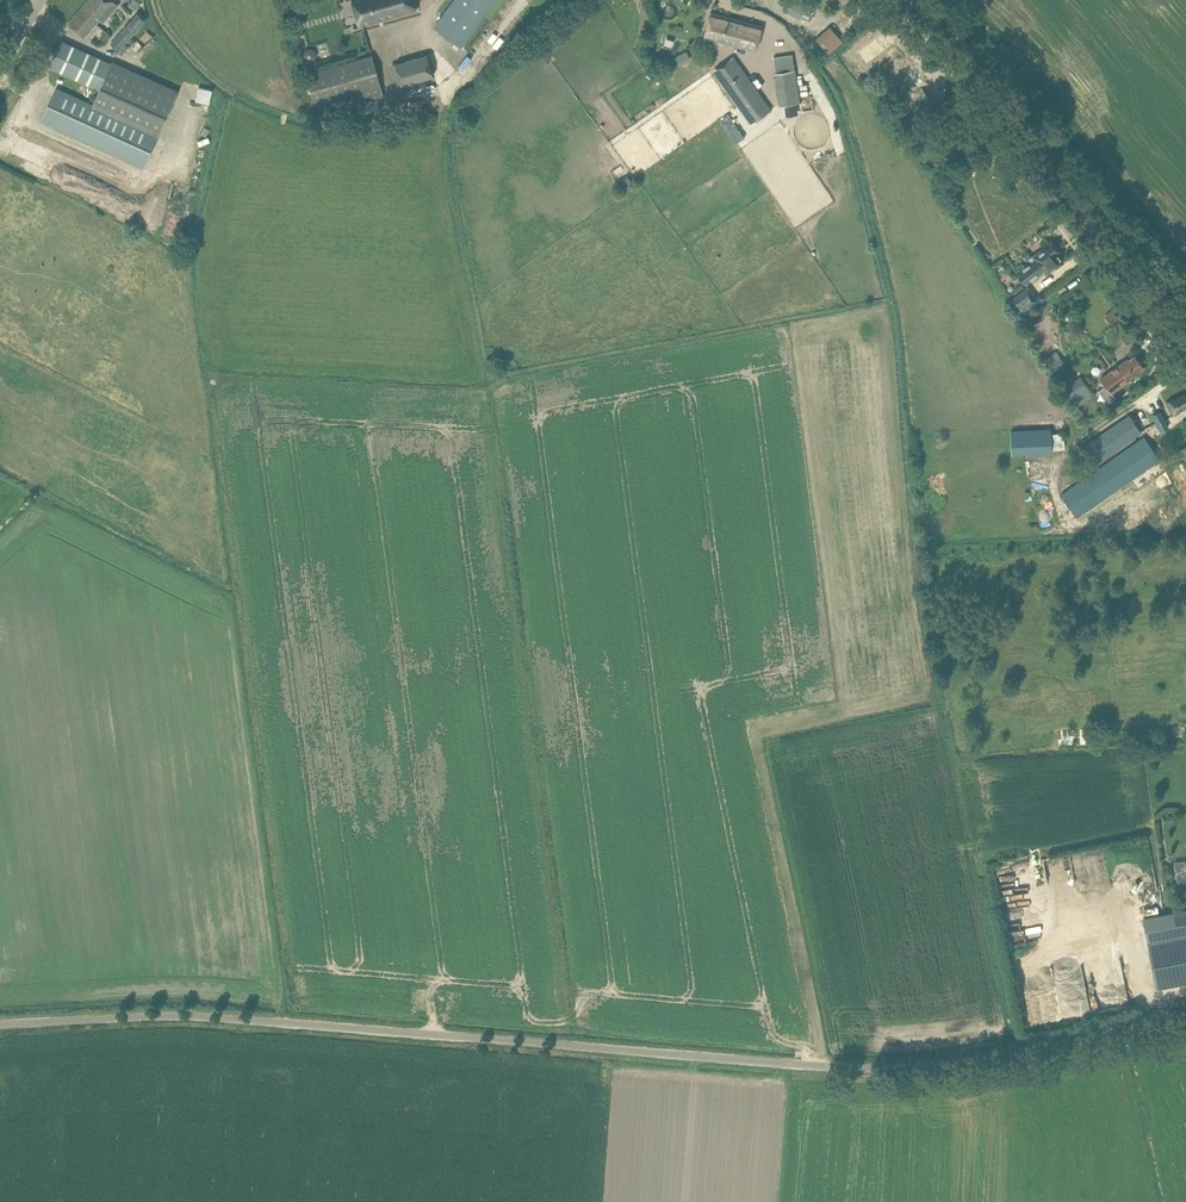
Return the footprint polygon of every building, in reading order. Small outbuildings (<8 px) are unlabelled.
[(113,0),(88,0),(68,23),(84,37),(93,27),(95,29),(97,26),(95,25),(105,13),(108,16),(118,4),(113,0)] [(363,26),(419,10),(416,0),(356,0),(363,26)] [(444,34),(461,46),(494,0),(454,0),(435,27),(444,34)] [(784,10),(799,19),(800,18),(807,6),(803,4),(805,0),(790,0),(784,10)] [(704,40),(716,43),(718,44),(719,40),(757,49),(759,36),(762,24),(711,12),(704,40)] [(138,13),(110,44),(118,50),(125,43),(145,19),(138,13)] [(830,53),(845,40),(830,24),(815,38),(830,53)] [(106,41),(111,35),(106,30),(100,36),(106,41)] [(143,59),(157,46),(144,33),(128,48),(134,56),(137,53),(143,59)] [(92,105),(158,135),(178,92),(112,62),(112,63),(61,40),(49,66),(99,89),(92,105)] [(686,51),(675,56),(678,62),(689,57),(686,51)] [(779,104),(800,101),(794,52),(773,55),(779,104)] [(427,53),(395,62),(402,84),(402,85),(434,76),(427,53)] [(372,54),(306,72),(316,106),(352,95),(355,104),(384,95),(372,54)] [(723,84),(736,103),(751,123),(771,109),(743,70),(723,84)] [(158,135),(92,105),(56,88),(41,120),(144,166),(158,135)] [(984,164),(979,157),(953,175),(958,182),(984,164)] [(1046,273),(1053,268),(1063,261),(1056,252),(1058,250),(1052,242),(1042,249),(1029,258),(1031,260),(1016,271),(1025,284),(1043,270),(1046,273)] [(1028,286),(1009,300),(1019,313),(1038,299),(1028,286)] [(1112,321),(1118,315),(1112,309),(1106,315),(1112,321)] [(1127,358),(1118,365),(1101,378),(1106,385),(1099,390),(1098,389),(1098,390),(1108,403),(1116,397),(1116,396),(1115,396),(1111,391),(1135,374),(1144,367),(1135,354),(1128,359),(1127,358)] [(1082,378),(1065,389),(1075,405),(1085,399),(1088,403),(1095,398),(1082,378)] [(1168,402),(1174,415),(1185,408),(1185,393),(1168,402)] [(1152,415),(1160,430),(1168,426),(1165,420),(1170,418),(1165,409),(1152,415)] [(1096,463),(1140,432),(1129,415),(1084,446),(1096,463)] [(1065,448),(1064,432),(1051,433),(1051,428),(1011,430),(1011,436),(999,436),(999,444),(1004,444),(1005,451),(1042,450),(1042,452),(1048,451),(1048,450),(1052,450),(1052,449),(1065,448)] [(1144,435),(1061,493),(1077,516),(1151,466),(1161,460),(1160,459),(1151,446),(1144,435)] [(1175,862),(1178,884),(1185,883),(1185,868),(1185,860),(1175,862)] [(1145,917),(1159,987),(1185,982),(1185,909),(1145,917)]
